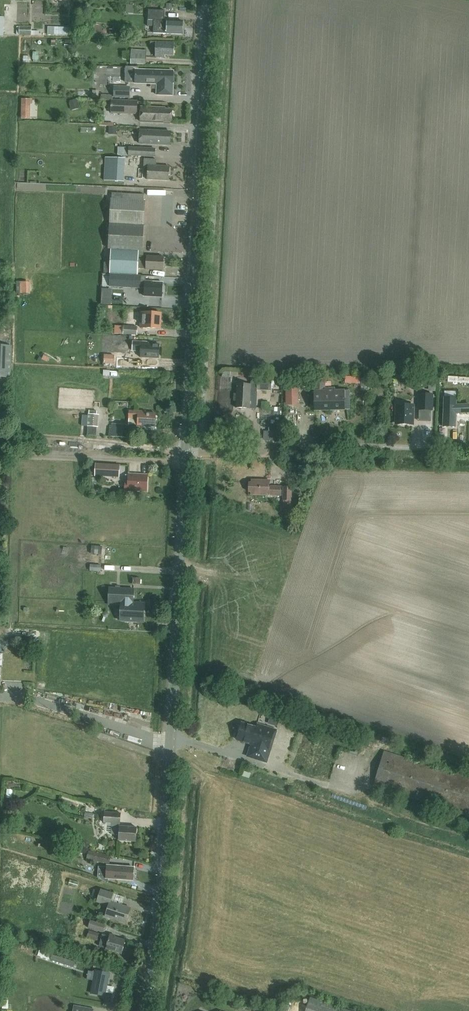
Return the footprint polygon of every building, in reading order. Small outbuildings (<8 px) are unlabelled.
[(183,35),(183,21),(164,21),(165,11),(149,10),(148,20),(149,20),(153,20),(154,21),(153,33),(167,34),(183,35)] [(19,27),(19,35),(31,36),(32,27),(19,27)] [(69,27),(48,27),(47,35),(69,36),(69,27)] [(174,56),(174,43),(156,42),(155,57),(165,57),(165,55),(174,56)] [(146,51),(131,50),(131,65),(145,65),(146,51)] [(173,95),(173,71),(135,70),(135,83),(157,84),(157,95),(173,95)] [(129,96),(130,81),(109,80),(108,95),(129,96)] [(34,109),(33,97),(21,97),(22,109),(34,109)] [(80,108),(77,99),(69,102),(72,111),(80,108)] [(112,100),(111,113),(141,114),(140,122),(163,123),(163,122),(172,122),(172,110),(165,109),(165,108),(141,107),(141,108),(137,108),(137,101),(112,100)] [(170,145),(171,132),(140,130),(139,143),(170,145)] [(129,147),(129,155),(155,157),(155,149),(129,147)] [(169,167),(169,166),(160,166),(156,166),(157,159),(144,159),(144,168),(148,168),(148,180),(149,180),(153,180),(157,180),(168,181),(169,173),(169,167)] [(126,180),(134,179),(133,163),(126,163),(126,180)] [(138,269),(139,256),(139,250),(142,250),(145,201),(144,201),(144,195),(112,193),(112,199),(111,199),(108,248),(112,249),(110,274),(138,275),(138,269)] [(139,256),(138,269),(146,269),(163,270),(164,257),(146,256),(146,257),(139,256)] [(162,297),(163,283),(153,282),(153,281),(145,280),(145,281),(141,281),(141,276),(130,275),(130,288),(145,288),(144,296),(162,297)] [(160,329),(161,313),(142,312),(141,328),(160,329)] [(136,335),(136,327),(123,326),(123,335),(136,335)] [(159,358),(159,345),(149,344),(149,342),(133,342),(132,351),(141,351),(140,357),(159,358)] [(11,378),(12,347),(0,346),(0,377),(11,378)] [(113,364),(114,355),(104,354),(104,364),(113,364)] [(131,365),(132,357),(118,356),(117,364),(131,365)] [(446,373),(446,381),(468,382),(468,374),(446,373)] [(428,390),(436,391),(436,377),(428,377),(428,390)] [(271,391),(272,379),(257,379),(256,391),(271,391)] [(298,405),(298,382),(285,383),(285,405),(298,405)] [(315,411),(345,410),(344,390),(334,391),(334,388),(325,389),(325,382),(315,382),(315,391),(314,391),(315,411)] [(250,408),(251,385),(237,384),(236,408),(250,408)] [(419,394),(419,410),(432,410),(432,394),(419,394)] [(456,406),(456,398),(444,398),(444,409),(443,426),(455,427),(456,414),(468,414),(468,406),(456,406)] [(396,404),(396,424),(413,425),(413,417),(414,417),(414,413),(413,413),(414,405),(396,404)] [(89,411),(89,414),(87,435),(95,436),(97,412),(89,411)] [(129,411),(129,418),(138,419),(137,425),(155,426),(156,414),(145,413),(146,411),(138,411),(129,411)] [(110,427),(108,436),(128,438),(129,425),(113,423),(112,428),(110,427)] [(128,474),(128,482),(125,482),(125,490),(147,491),(148,475),(128,474)] [(281,496),(281,486),(269,486),(269,480),(251,480),(251,483),(249,483),(249,492),(251,492),(251,495),(281,496)] [(283,486),(282,508),(293,508),(293,501),(291,501),(292,487),(283,486)] [(92,546),(91,554),(101,554),(102,547),(92,546)] [(110,588),(109,605),(121,605),(120,620),(130,621),(131,622),(136,623),(138,621),(143,622),(144,604),(133,603),(134,589),(110,588)] [(263,712),(261,722),(268,723),(269,713),(263,712)] [(258,724),(256,728),(242,723),(239,732),(237,731),(235,737),(237,738),(236,739),(251,744),(247,756),(267,762),(277,730),(258,724)] [(306,735),(303,747),(309,748),(312,737),(306,735)] [(322,740),(318,751),(330,755),(333,744),(322,740)] [(373,786),(468,816),(468,778),(384,751),(373,786)] [(300,756),(296,768),(302,769),(306,758),(300,756)] [(315,761),(311,772),(323,776),(327,765),(315,761)] [(121,813),(104,812),(103,823),(112,823),(111,834),(119,834),(118,840),(136,841),(137,827),(120,826),(121,813)] [(108,865),(110,857),(88,851),(86,859),(108,865)] [(133,880),(134,867),(117,866),(117,867),(107,866),(106,878),(133,880)] [(92,898),(97,900),(100,891),(81,884),(78,894),(85,896),(84,900),(90,901),(92,898)] [(126,923),(131,908),(110,902),(113,894),(101,890),(97,902),(109,905),(105,916),(126,923)] [(106,925),(90,920),(88,927),(104,932),(106,925)] [(97,940),(99,933),(90,930),(88,937),(97,940)] [(102,934),(99,946),(106,948),(122,953),(125,940),(115,937),(115,936),(110,934),(109,936),(102,934)] [(111,998),(115,976),(101,974),(97,995),(111,998)] [(310,998),(306,1010),(350,1010),(310,998)]
